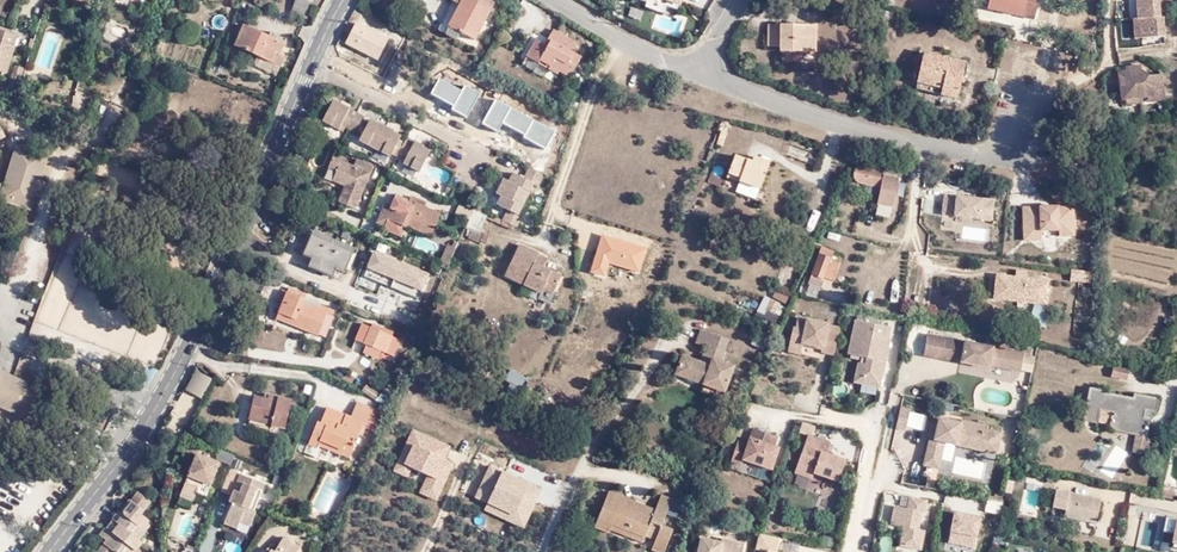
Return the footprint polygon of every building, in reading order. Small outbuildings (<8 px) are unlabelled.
[(290,11),(307,16),(313,0),(294,0),(290,11)] [(459,29),(447,23),(459,1),(457,0),(451,0),(437,26),(455,36),(459,29)] [(459,29),(475,37),(494,0),(457,0),(459,1),(447,23),(459,29)] [(663,10),(664,6),(678,9),(680,0),(635,0),(634,3),(663,10)] [(992,7),(1039,19),(1044,0),(994,0),(992,7)] [(1147,36),(1170,35),(1169,15),(1166,15),(1165,0),(1141,0),(1142,16),(1146,15),(1147,36)] [(1142,16),(1138,16),(1139,37),(1147,36),(1146,15),(1142,16)] [(820,20),(774,20),(775,43),(787,43),(787,49),(821,49),(820,20)] [(281,51),(282,49),(286,40),(245,21),(235,43),(273,59),(277,50),(281,51)] [(390,38),(358,22),(347,41),(379,58),(390,38)] [(3,66),(7,67),(17,32),(0,27),(0,65),(3,66)] [(552,69),(558,73),(570,81),(577,71),(578,69),(578,68),(574,65),(577,62),(577,60),(577,58),(567,52),(569,47),(570,46),(570,44),(548,31),(543,39),(548,41),(544,48),(539,45),(532,40),(522,56),(550,73),(552,69)] [(402,49),(402,50),(413,55),(422,39),(409,33),(402,49)] [(548,41),(543,39),(539,45),(544,48),(548,41)] [(939,75),(936,84),(953,88),(957,69),(953,69),(954,64),(963,66),(965,53),(922,42),(915,69),(939,75)] [(285,50),(282,49),(281,51),(277,50),(273,59),(279,62),(285,50)] [(19,85),(21,77),(18,76),(22,63),(15,61),(12,70),(15,71),(10,83),(19,85)] [(1145,96),(1152,95),(1167,94),(1164,73),(1146,75),(1145,66),(1128,67),(1128,71),(1127,71),(1129,84),(1123,86),(1125,99),(1129,99),(1145,96)] [(913,78),(936,84),(939,75),(915,69),(913,78)] [(365,115),(350,108),(342,104),(333,99),(323,119),(339,127),(341,123),(345,126),(357,132),(359,128),(363,121),(365,115)] [(342,104),(350,108),(352,104),(343,99),(342,104)] [(371,119),(368,123),(364,132),(360,138),(391,155),(396,146),(400,138),(402,134),(394,130),(395,128),(381,120),(379,123),(371,119)] [(368,123),(363,121),(359,128),(364,132),(368,123)] [(409,136),(406,141),(402,148),(400,152),(406,156),(403,161),(421,170),(432,150),(422,144),(423,143),(409,136)] [(406,141),(400,138),(396,146),(402,148),(406,141)] [(47,152),(18,142),(2,194),(30,204),(47,152)] [(750,161),(733,155),(729,171),(739,174),(737,179),(760,186),(769,162),(752,157),(750,161)] [(348,184),(340,202),(358,209),(372,172),(374,165),(357,158),(354,165),(335,157),(330,167),(338,171),(335,179),(348,184)] [(888,167),(870,163),(867,162),(864,162),(862,163),(860,164),(858,165),(857,167),(856,172),(856,173),(856,175),(857,177),(859,178),(861,180),(882,184),(883,184),(880,201),(896,204),(902,174),(887,171),(888,167)] [(509,207),(503,217),(521,224),(525,213),(521,210),(535,183),(539,186),(546,172),(529,164),(524,176),(513,171),(509,178),(504,176),(497,190),(501,193),(497,201),(509,207)] [(326,176),(335,179),(338,171),(330,167),(326,176)] [(457,188),(450,184),(447,189),(453,193),(457,188)] [(943,192),(939,211),(991,218),(997,198),(943,192)] [(391,207),(383,204),(376,222),(386,225),(384,228),(402,235),(406,224),(431,234),(441,212),(425,205),(426,200),(412,194),(409,202),(395,196),(391,207)] [(1021,204),(1021,238),(1076,235),(1075,205),(1021,204)] [(503,217),(475,205),(466,226),(480,232),(488,216),(501,222),(503,217)] [(311,234),(354,253),(357,247),(314,228),(311,234)] [(469,230),(466,239),(486,245),(489,236),(469,230)] [(346,271),(354,253),(311,234),(303,254),(312,258),(308,264),(334,275),(337,267),(346,271)] [(440,259),(449,264),(457,246),(448,242),(440,259)] [(546,288),(556,292),(564,276),(547,268),(550,257),(522,245),(508,276),(543,293),(546,288)] [(818,253),(813,265),(815,266),(809,281),(820,285),(823,277),(832,281),(839,262),(830,259),(832,252),(820,247),(818,253)] [(418,297),(428,274),(374,251),(364,275),(418,297)] [(992,274),(990,305),(1046,309),(1048,278),(992,274)] [(554,297),(556,292),(546,288),(543,293),(554,297)] [(775,288),(771,298),(786,303),(789,294),(775,288)] [(322,337),(331,313),(329,312),(330,309),(322,305),(320,309),(305,303),(306,300),(290,293),(281,313),(301,322),(299,327),(322,337)] [(771,299),(766,310),(775,315),(780,304),(771,299)] [(835,349),(841,322),(798,312),(796,323),(793,323),(789,341),(802,343),(802,339),(822,343),(822,347),(835,349)] [(301,322),(281,313),(278,318),(299,327),(301,322)] [(322,337),(327,339),(336,316),(331,313),(322,337)] [(887,323),(854,317),(847,349),(862,352),(860,360),(857,359),(853,378),(880,383),(890,336),(885,335),(887,323)] [(400,338),(392,335),(371,326),(361,322),(355,338),(366,343),(362,351),(378,357),(381,349),(393,355),(400,338)] [(371,326),(392,335),(393,331),(372,322),(371,326)] [(704,382),(725,390),(734,365),(720,360),(727,338),(700,328),(695,341),(705,345),(699,360),(682,355),(675,372),(704,382)] [(1019,353),(925,334),(920,354),(955,361),(955,364),(987,370),(988,368),(1018,375),(1022,356),(1028,358),(1030,350),(1020,348),(1019,353)] [(1028,381),(1032,365),(1020,363),(1019,381),(1028,381)] [(381,370),(372,366),(367,375),(376,379),(381,370)] [(11,378),(0,373),(0,407),(10,382),(11,378)] [(366,378),(362,383),(376,391),(380,385),(378,385),(366,378)] [(723,397),(725,390),(704,382),(701,389),(723,397)] [(1134,434),(1145,436),(1149,419),(1143,417),(1144,410),(1154,413),(1157,397),(1132,392),(1131,397),(1113,393),(1114,389),(1090,384),(1081,420),(1095,423),(1096,421),(1108,424),(1108,429),(1134,434)] [(268,414),(266,421),(279,424),(285,396),(262,390),(261,393),(248,391),(244,408),(268,414)] [(375,426),(384,407),(357,396),(350,411),(326,401),(319,418),(316,416),(307,440),(316,444),(317,441),(320,436),(338,444),(340,441),(342,442),(344,438),(353,442),(356,436),(355,435),(361,420),(375,426)] [(902,405),(897,429),(909,430),(914,407),(902,405)] [(242,415),(266,421),(268,414),(244,408),(242,415)] [(1020,419),(1022,411),(1014,409),(1012,416),(1020,419)] [(942,418),(940,427),(936,442),(931,441),(925,465),(941,468),(947,443),(998,456),(1003,434),(987,430),(987,426),(965,420),(964,424),(942,418)] [(373,431),(375,426),(361,420),(355,435),(356,436),(359,437),(365,426),(373,431)] [(120,427),(112,422),(106,432),(115,437),(120,427)] [(731,460),(770,468),(784,432),(746,423),(731,460)] [(936,442),(940,427),(935,426),(931,441),(936,442)] [(444,459),(450,444),(408,427),(389,474),(409,482),(413,472),(424,476),(417,494),(437,502),(453,462),(444,459)] [(794,472),(836,485),(849,444),(808,431),(794,472)] [(1131,449),(1144,452),(1146,451),(1149,446),(1150,442),(1147,438),(1145,436),(1134,434),(1131,449)] [(320,436),(317,441),(348,453),(353,442),(344,438),(342,442),(340,441),(338,444),(320,436)] [(218,460),(195,451),(178,490),(192,497),(196,488),(205,492),(218,460)] [(469,503),(522,529),(542,489),(489,463),(469,503)] [(264,481),(241,471),(231,492),(234,494),(223,519),(237,525),(240,518),(249,522),(255,508),(251,506),(255,496),(257,497),(264,481)] [(345,476),(351,479),(353,473),(348,471),(345,476)] [(652,505),(641,500),(639,505),(629,501),(631,496),(604,486),(591,520),(606,527),(608,522),(610,518),(641,532),(643,530),(641,529),(647,516),(657,520),(669,494),(658,490),(652,505)] [(1078,519),(1083,495),(1071,492),(1065,516),(1078,519)] [(892,544),(920,549),(931,498),(898,493),(892,544)] [(1102,499),(1083,495),(1078,519),(1097,523),(1102,499)] [(639,505),(641,500),(631,496),(629,501),(639,505)] [(994,498),(987,497),(984,509),(999,513),(1002,500),(994,498)] [(130,501),(101,536),(107,541),(98,551),(137,551),(143,545),(139,542),(146,534),(140,528),(146,520),(142,516),(145,513),(130,501)] [(946,545),(974,551),(982,514),(953,508),(946,545)] [(651,533),(657,520),(647,516),(641,529),(643,530),(651,533)] [(711,519),(700,516),(698,526),(709,528),(711,519)] [(610,518),(608,522),(639,537),(641,532),(610,518)] [(670,525),(657,520),(651,533),(647,544),(659,550),(670,525)] [(307,536),(321,542),(325,533),(311,527),(307,536)] [(776,549),(779,535),(758,530),(754,546),(766,549),(765,551),(788,551),(776,549)] [(298,543),(282,533),(272,548),(265,544),(260,551),(294,551),(298,543)] [(743,540),(722,535),(722,537),(716,535),(715,538),(698,534),(695,551),(740,551),(743,540)]
